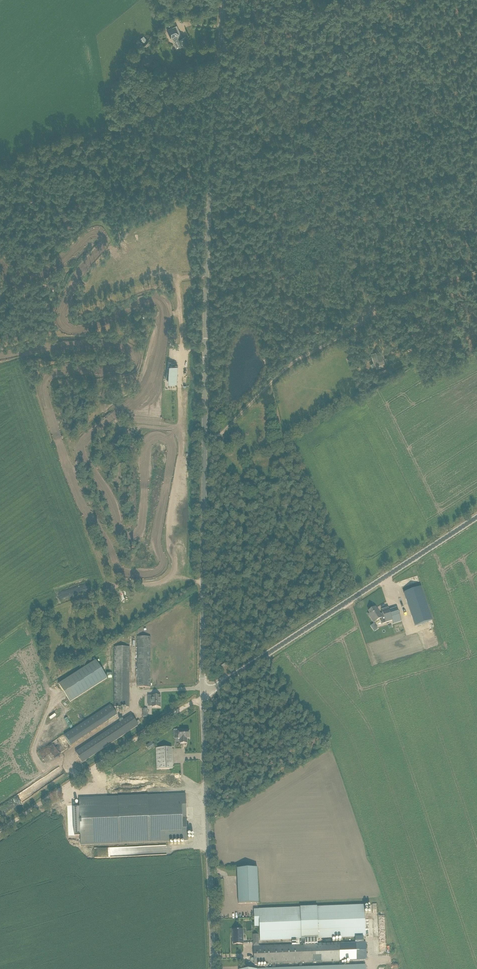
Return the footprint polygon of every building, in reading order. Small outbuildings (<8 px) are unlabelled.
[(167,30),(170,37),(172,37),(174,43),(177,41),(179,48),(188,44),(185,37),(182,38),(180,34),(180,35),(179,33),(178,33),(175,28),(173,29),(172,28),(167,30)] [(141,64),(150,67),(152,59),(143,56),(141,64)] [(384,363),(380,351),(376,352),(371,354),(375,366),(376,366),(377,368),(383,366),(382,364),(384,363)] [(177,383),(178,366),(169,365),(169,373),(167,373),(165,379),(168,380),(168,383),(177,383)] [(419,588),(404,593),(412,617),(415,626),(432,621),(421,587),(419,588)] [(375,607),(368,612),(370,614),(369,615),(374,623),(380,619),(382,618),(380,615),(375,607)] [(383,613),(380,615),(382,618),(380,619),(384,624),(392,621),(393,624),(401,621),(399,615),(397,608),(389,610),(388,608),(386,609),(382,611),(382,612),(383,613)] [(435,627),(422,630),(428,648),(440,644),(435,627)] [(150,637),(145,637),(138,637),(137,687),(150,687),(150,637)] [(114,707),(129,707),(130,647),(127,647),(114,647),(114,707)] [(58,684),(70,702),(107,678),(96,661),(58,684)] [(152,707),(160,707),(160,696),(152,696),(152,697),(148,697),(148,707),(152,707)] [(64,735),(71,746),(117,715),(110,705),(64,735)] [(75,752),(83,763),(138,726),(131,715),(75,752)] [(180,739),(180,744),(187,743),(187,739),(190,738),(189,730),(185,730),(184,729),(178,730),(178,739),(180,739)] [(63,736),(47,745),(51,752),(53,751),(54,754),(56,753),(55,751),(59,748),(57,746),(62,744),(61,742),(65,739),(63,736)] [(156,749),(157,770),(173,769),(172,748),(156,749)] [(181,774),(140,775),(107,777),(107,790),(142,788),(142,795),(146,794),(146,788),(181,787),(181,774)] [(187,841),(185,794),(79,798),(79,812),(77,812),(78,831),(80,831),(81,845),(187,841)] [(258,903),(257,868),(237,869),(238,904),(258,903)] [(301,939),(301,945),(304,945),(303,939),(317,938),(365,936),(364,905),(254,910),(254,927),(259,927),(260,941),(301,939)] [(233,944),(243,944),(243,930),(233,930),(233,944)] [(259,946),(253,947),(254,965),(273,964),(275,964),(300,963),(301,963),(339,961),(341,961),(365,960),(365,942),(341,943),(317,944),(304,945),(301,945),(292,945),(260,946),(259,946)] [(365,965),(341,966),(341,961),(339,961),(340,966),(301,967),(301,963),(300,963),(300,968),(275,968),(275,964),(273,964),(273,968),(262,968),(366,968),(365,965)]
